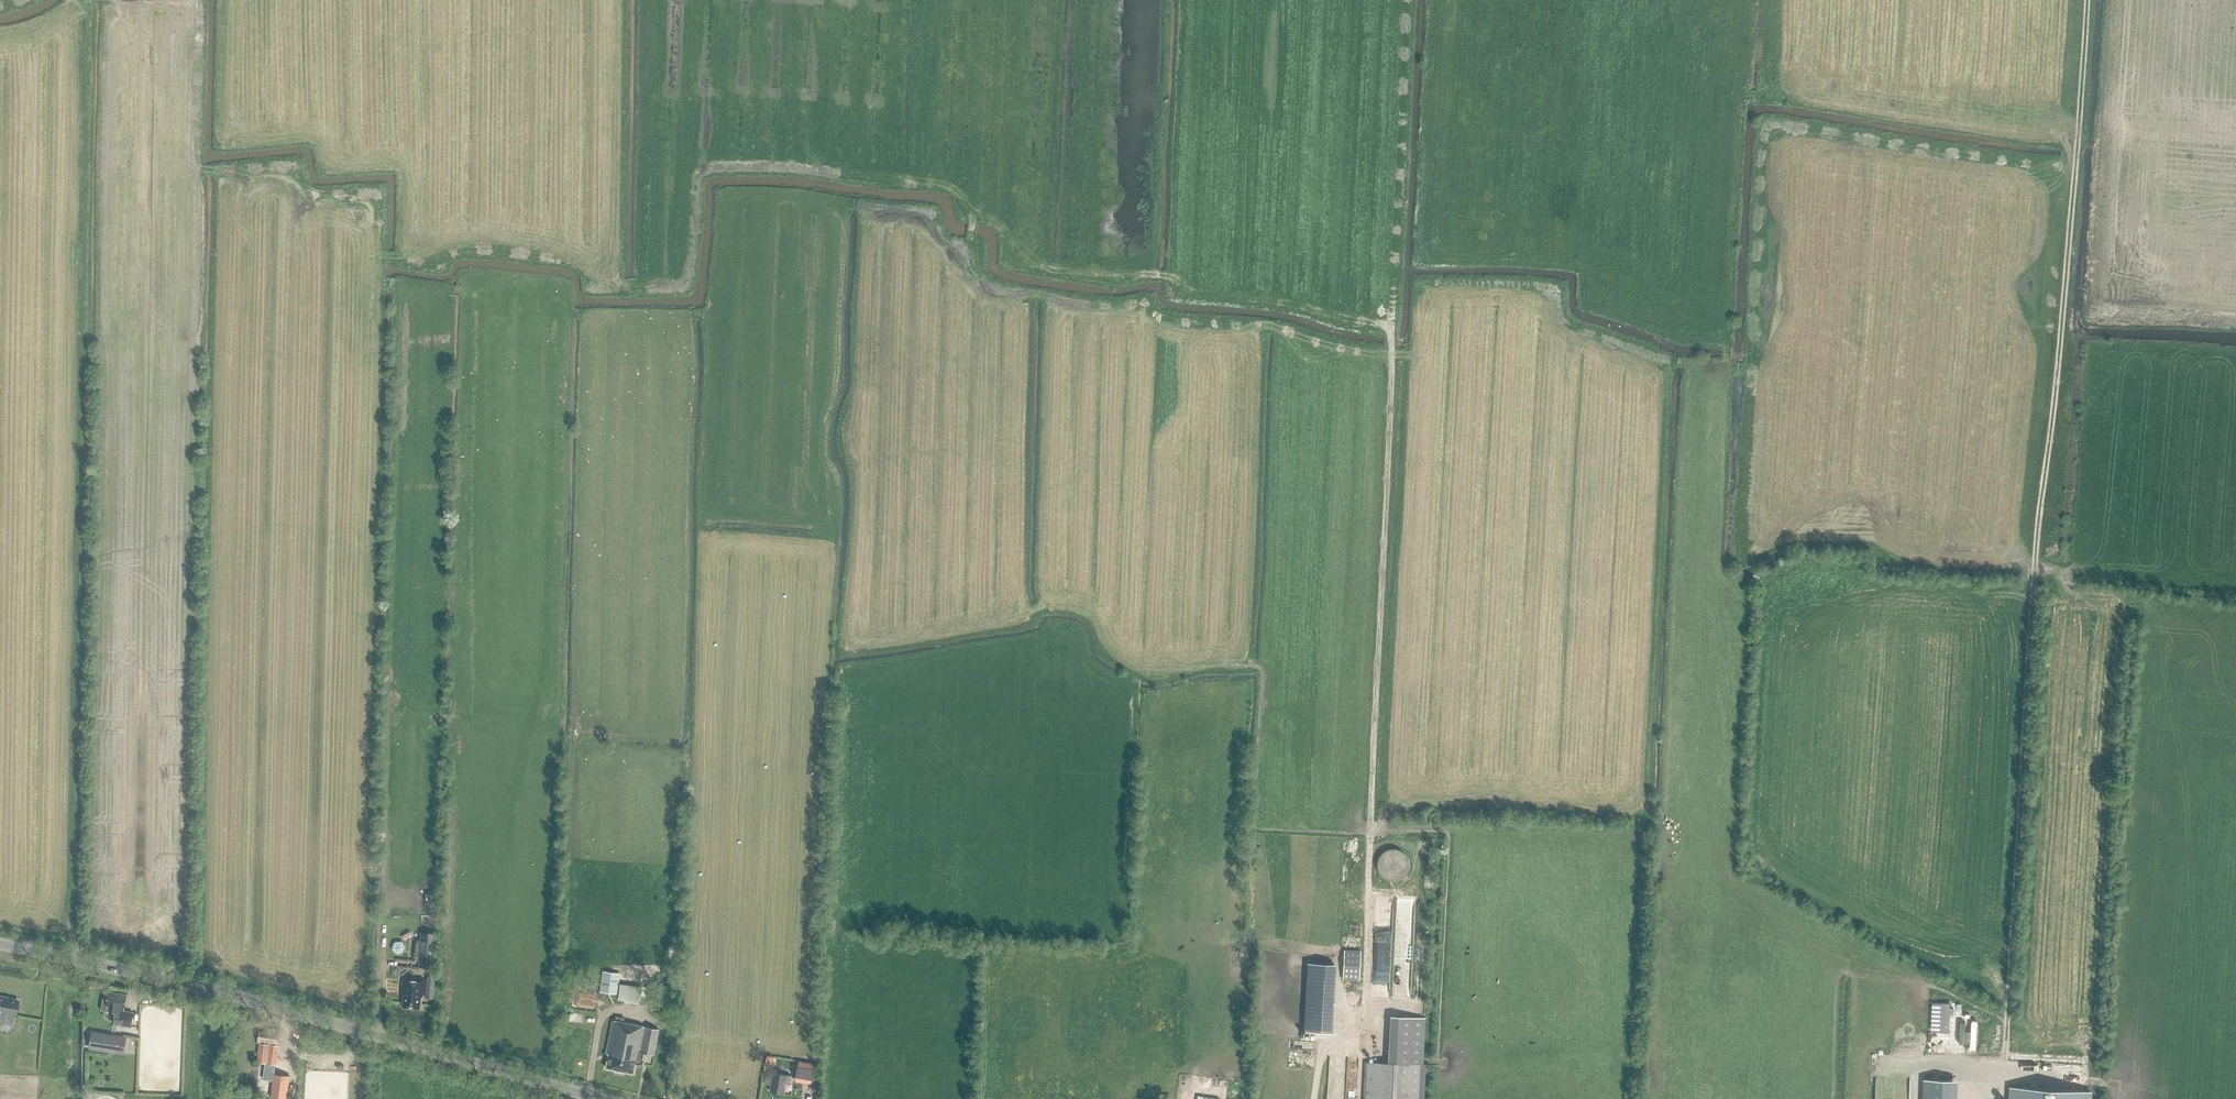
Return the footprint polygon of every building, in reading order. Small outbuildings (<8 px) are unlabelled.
[(1385,875),(1411,876),(1411,857),(1400,857),(1400,854),(1391,854),(1390,869),(1387,868),(1388,867),(1385,867),(1385,875)] [(1348,922),(1360,922),(1361,905),(1348,904),(1348,922)] [(420,932),(418,968),(434,968),(436,933),(420,932)] [(1343,951),(1342,979),(1359,980),(1360,951),(1343,951)] [(602,971),(600,992),(617,994),(620,973),(602,971)] [(1311,975),(1309,1030),(1339,1031),(1341,976),(1311,975)] [(433,998),(435,976),(427,976),(424,998),(433,998)] [(402,1008),(419,1009),(420,997),(422,997),(424,980),(403,978),(401,995),(403,996),(402,1008)] [(641,987),(620,984),(618,1000),(639,1002),(641,987)] [(108,991),(107,999),(103,999),(101,1010),(115,1012),(113,1024),(131,1027),(133,1013),(123,1011),(124,1008),(126,994),(108,991)] [(15,1015),(18,1001),(0,997),(0,1012),(15,1015)] [(654,1010),(662,1012),(665,999),(656,997),(654,1010)] [(643,1060),(643,1057),(643,1053),(653,1055),(659,1029),(624,1022),(625,1018),(616,1016),(615,1020),(613,1020),(606,1053),(609,1054),(606,1068),(633,1074),(635,1064),(641,1065),(641,1064),(643,1062),(643,1060)] [(1402,1018),(1400,1057),(1423,1058),(1425,1019),(1402,1018)] [(264,1078),(272,1079),(273,1080),(274,1074),(275,1065),(278,1046),(280,1031),(268,1029),(268,1032),(259,1031),(257,1043),(259,1044),(257,1062),(266,1063),(264,1078)] [(117,1037),(91,1033),(89,1046),(115,1050),(117,1037)] [(27,1057),(24,1060),(23,1064),(26,1067),(30,1067),(33,1065),(33,1061),(31,1057),(27,1057)] [(812,1081),(814,1064),(798,1061),(795,1078),(812,1081)] [(1423,1065),(1399,1064),(1367,1062),(1365,1098),(1421,1098),(1423,1065)] [(770,1091),(784,1093),(786,1082),(790,1083),(791,1076),(773,1073),(770,1091)] [(272,1079),(270,1097),(284,1098),(286,1098),(289,1076),(274,1074),(273,1080),(272,1079)] [(2089,1092),(2012,1087),(2012,1098),(2089,1098),(2089,1092)]
